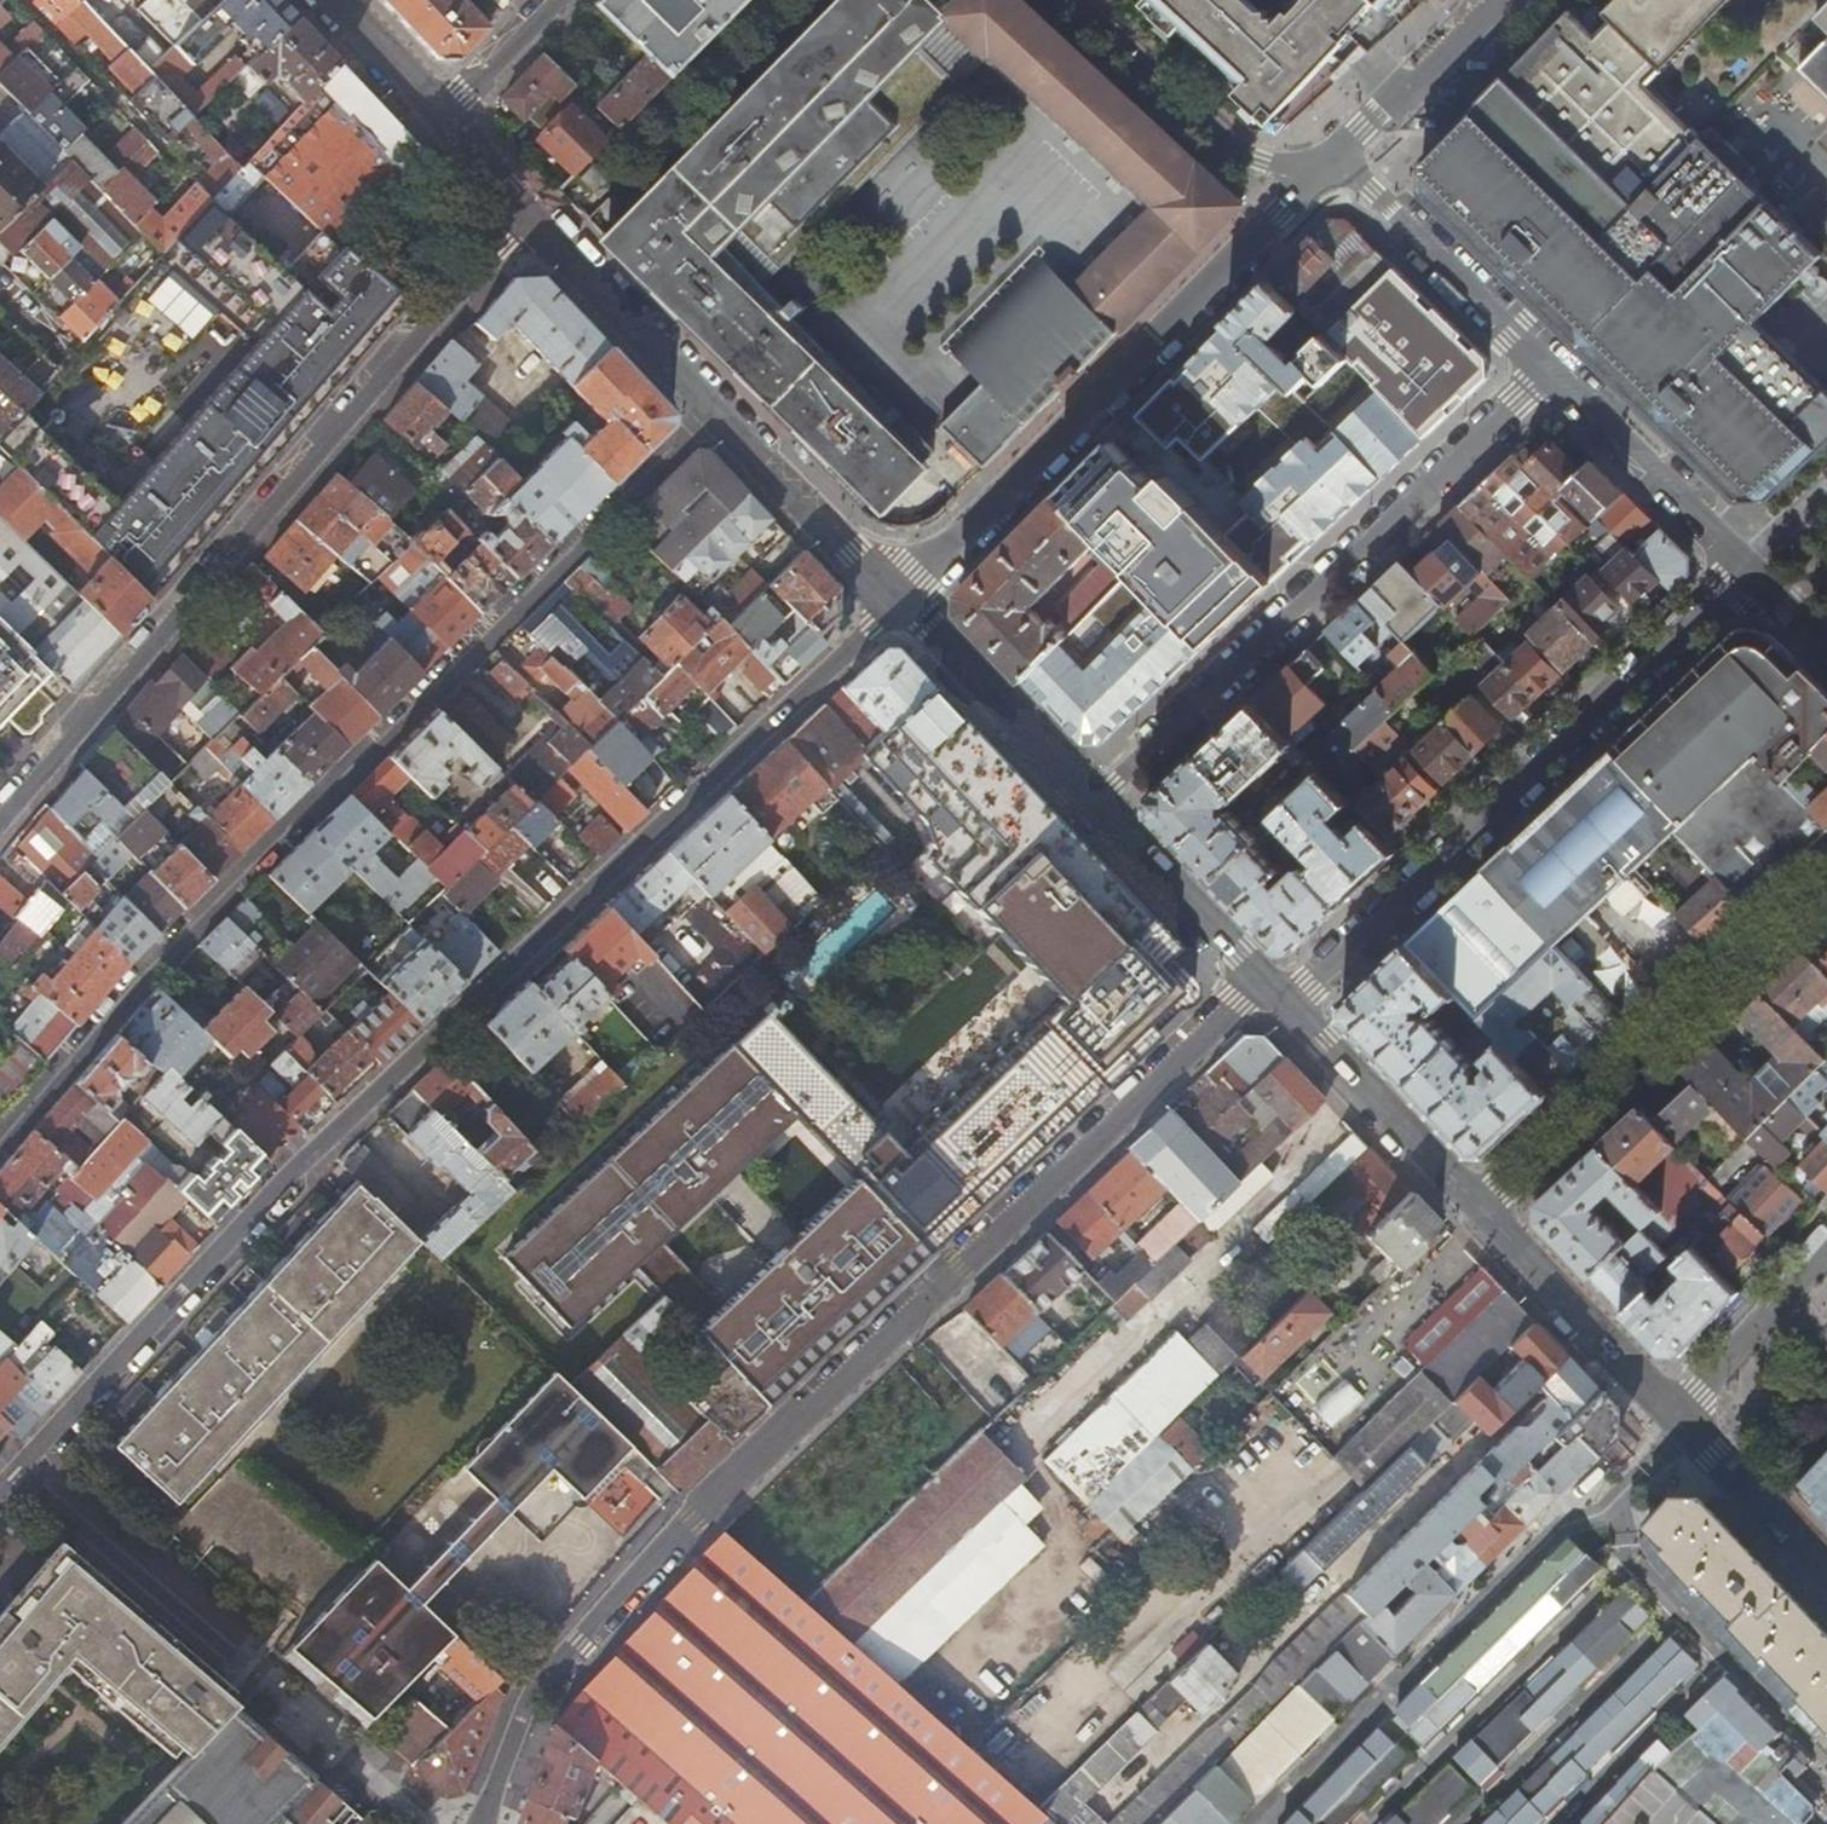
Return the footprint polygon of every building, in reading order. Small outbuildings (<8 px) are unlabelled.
[(15,0),(2,0),(0,2),(0,17),(2,20),(18,4),(15,0)] [(57,24),(70,11),(81,0),(33,0),(57,24)] [(137,92),(155,74),(148,67),(148,68),(84,0),(83,0),(81,0),(70,11),(83,25),(116,58),(110,64),(137,92)] [(84,0),(148,68),(148,67),(166,51),(127,7),(134,0),(84,0)] [(177,41),(199,19),(181,0),(138,0),(177,41)] [(199,19),(177,41),(166,51),(148,67),(155,74),(193,115),(195,112),(244,65),(297,15),(282,0),(220,0),(199,19)] [(199,19),(220,0),(181,0),(199,19)] [(460,0),(383,0),(438,58),(456,59),(486,28),(460,0)] [(507,0),(484,0),(479,4),(494,20),(510,3),(507,0)] [(595,3),(646,55),(668,77),(727,17),(710,0),(598,0),(595,3)] [(1051,266),(960,358),(985,382),(942,426),(984,468),(1243,204),(1024,0),(843,0),(609,239),(864,509),(919,453),(892,427),(808,346),(754,293),(716,256),(742,229),(780,267),(960,84),(920,46),(950,16),(990,53),(994,49),(1093,141),(1159,204),(1076,289),(1068,282),(1051,266)] [(727,17),(738,6),(732,0),(710,0),(727,17)] [(1278,115),(1322,69),(1308,55),(1312,51),(1294,33),(1280,48),(1274,41),(1286,28),(1284,26),(1280,30),(1274,24),(1273,17),(1267,17),(1266,11),(1260,11),(1248,0),(1143,0),(1140,3),(1173,34),(1178,29),(1182,24),(1211,52),(1245,84),(1241,88),(1237,93),(1260,115),(1268,105),(1278,115)] [(1294,33),(1319,6),(1312,0),(1311,0),(1300,12),(1286,28),(1274,41),(1280,48),(1294,33)] [(1319,6),(1348,33),(1378,1),(1386,10),(1395,0),(1312,0),(1319,6)] [(1386,10),(1391,14),(1404,0),(1395,0),(1386,10)] [(1571,9),(1505,77),(1562,133),(1651,220),(1791,356),(1693,456),(1731,493),(1738,500),(1769,501),(1826,445),(1826,389),(1759,321),(1824,253),(1650,85),(1733,0),(1633,0),(1598,35),(1571,9)] [(1308,55),(1322,69),(1352,37),(1348,33),(1319,6),(1294,33),(1312,51),(1308,55)] [(1816,17),(1826,28),(1826,6),(1816,17)] [(83,25),(70,11),(57,24),(70,38),(83,25)] [(282,82),(302,102),(340,61),(297,15),(244,65),(261,83),(279,66),(285,72),(280,77),(284,80),(282,82)] [(986,58),(990,53),(950,16),(920,46),(960,84),(986,58)] [(24,32),(31,39),(42,29),(36,23),(24,32)] [(1182,24),(1178,29),(1241,88),(1245,84),(1211,52),(1182,24)] [(24,32),(4,50),(0,46),(0,69),(25,45),(31,39),(24,32)] [(1801,66),(1826,92),(1826,39),(1801,66)] [(25,45),(0,69),(0,85),(24,110),(27,113),(47,93),(52,89),(60,81),(25,45)] [(994,49),(990,53),(986,58),(1075,141),(1143,204),(1068,282),(1076,289),(1159,204),(1093,141),(994,49)] [(540,128),(578,89),(544,55),(502,98),(522,118),(526,114),(540,128)] [(646,55),(595,106),(607,118),(618,129),(630,116),(668,77),(646,55)] [(322,231),(287,270),(305,286),(344,244),(427,152),(340,61),(302,102),(245,165),(242,168),(214,198),(211,201),(228,217),(264,177),(322,231)] [(86,74),(76,64),(60,81),(52,89),(61,98),(86,74)] [(156,128),(167,139),(193,115),(155,74),(137,92),(129,100),(143,115),(156,102),(169,115),(156,128)] [(1522,283),(1525,291),(1635,399),(1646,403),(1656,412),(1660,408),(1672,420),(1669,424),(1678,433),(1680,443),(1693,456),(1791,356),(1651,220),(1562,133),(1505,77),(1423,163),(1425,193),(1482,249),(1490,252),(1501,262),(1504,257),(1516,269),(1512,273),(1522,283)] [(24,110),(0,85),(0,134),(24,110)] [(83,131),(47,93),(27,113),(63,150),(81,133),(83,131)] [(1269,123),(1278,115),(1268,105),(1260,115),(1269,123)] [(535,139),(571,176),(589,158),(618,129),(607,118),(594,132),(568,107),(535,139)] [(63,150),(27,113),(24,110),(0,134),(0,167),(31,199),(72,159),(63,150)] [(245,165),(195,112),(193,115),(242,168),(245,165)] [(196,160),(186,170),(199,183),(214,198),(242,168),(193,115),(167,139),(168,140),(176,149),(184,141),(189,147),(197,139),(219,161),(208,172),(196,160)] [(104,157),(81,133),(63,150),(72,159),(100,188),(149,140),(136,127),(104,157)] [(159,150),(149,140),(100,188),(135,223),(138,219),(132,213),(145,201),(123,179),(133,170),(136,172),(159,150)] [(93,283),(104,272),(143,232),(135,223),(100,188),(72,159),(31,199),(0,229),(0,263),(2,265),(18,250),(50,218),(63,230),(79,247),(84,251),(78,257),(81,260),(76,265),(93,283)] [(615,186),(593,166),(582,178),(603,198),(615,186)] [(31,199),(0,167),(0,229),(31,199)] [(156,185),(164,193),(167,190),(182,175),(175,167),(156,185)] [(143,232),(158,248),(163,253),(174,241),(211,201),(214,198),(199,183),(164,221),(150,208),(138,219),(135,223),(143,232)] [(24,414),(0,440),(0,449),(18,467),(58,505),(71,518),(153,597),(409,298),(344,244),(305,286),(287,270),(228,217),(211,201),(174,241),(294,347),(149,518),(133,519),(24,414)] [(57,236),(63,230),(50,218),(18,250),(47,279),(74,252),(57,236)] [(1319,291),(1301,309),(1325,333),(1327,335),(1395,266),(1347,220),(1330,219),(1315,235),(1338,258),(1312,285),(1319,291)] [(764,283),(780,267),(742,229),(716,256),(754,293),(764,283)] [(1338,258),(1315,235),(1272,279),(1301,309),(1319,291),(1312,285),(1338,258)] [(84,251),(79,247),(74,252),(47,279),(72,304),(82,293),(93,283),(76,265),(81,260),(78,257),(84,251)] [(1490,252),(1482,249),(1523,290),(1525,291),(1522,283),(1512,273),(1516,269),(1504,257),(1501,262),(1490,252)] [(949,348),(960,358),(1051,266),(1040,255),(949,348)] [(513,323),(570,385),(610,345),(585,319),(543,274),(515,278),(476,323),(495,340),(513,323)] [(147,301),(193,340),(216,313),(169,275),(147,301)] [(118,286),(126,294),(134,285),(126,277),(118,286)] [(1272,339),(1301,309),(1272,279),(1228,323),(1307,400),(1350,357),(1327,335),(1325,333),(1310,348),(1312,350),(1304,358),(1303,363),(1293,363),(1294,354),(1282,344),(1279,345),(1272,339)] [(898,422),(796,317),(788,309),(764,283),(754,293),(808,346),(892,427),(898,422)] [(105,316),(82,293),(72,304),(56,319),(80,343),(105,316)] [(788,309),(796,317),(806,308),(797,299),(788,309)] [(1308,401),(1307,400),(1228,323),(1201,351),(1281,429),(1308,401)] [(23,337),(12,326),(0,339),(0,440),(24,414),(41,396),(22,377),(35,364),(22,351),(8,365),(2,359),(23,337)] [(520,449),(513,442),(500,455),(488,467),(482,473),(552,542),(614,482),(674,423),(674,412),(610,345),(570,385),(610,428),(603,435),(562,393),(538,417),(563,443),(540,465),(541,467),(525,484),(506,464),(520,449)] [(470,364),(448,346),(430,367),(416,383),(448,410),(477,435),(500,455),(513,442),(516,439),(453,384),(470,364)] [(431,430),(448,410),(416,383),(385,418),(416,446),(421,440),(437,454),(446,444),(431,430)] [(1186,401),(1169,384),(1134,419),(1151,437),(1186,401)] [(1646,403),(1635,399),(1675,438),(1680,443),(1678,433),(1669,424),(1672,420),(1660,408),(1656,412),(1646,403)] [(1159,485),(1172,472),(1180,464),(1151,437),(1134,419),(1114,440),(1159,485)] [(537,431),(530,425),(516,439),(522,445),(537,431)] [(477,435),(434,477),(458,497),(465,491),(482,473),(488,467),(500,455),(477,435)] [(1159,485),(1114,440),(1061,493),(1103,535),(1119,551),(1136,568),(1135,569),(1207,645),(1276,580),(1203,504),(1204,503),(1172,472),(1159,485)] [(1521,455),(1560,495),(1569,486),(1586,502),(1590,507),(1600,517),(1627,492),(1594,460),(1583,471),(1553,442),(1538,458),(1528,448),(1521,455)] [(359,471),(349,484),(388,517),(418,482),(379,449),(367,463),(361,458),(354,466),(359,471)] [(672,569),(750,492),(709,449),(698,449),(624,522),(672,569)] [(1591,526),(1581,516),(1577,511),(1560,495),(1521,455),(1517,452),(1461,504),(1509,553),(1535,579),(1591,526)] [(58,505),(18,467),(0,486),(0,519),(23,541),(43,520),(58,505)] [(465,491),(471,497),(487,513),(505,512),(507,525),(494,539),(485,529),(484,531),(474,521),(468,527),(517,577),(552,542),(482,473),(465,491)] [(337,474),(298,520),(349,563),(370,540),(373,543),(392,521),(388,517),(349,484),(337,474)] [(1577,511),(1586,502),(1569,486),(1560,495),(1577,511)] [(471,497),(465,491),(458,497),(448,507),(468,527),(474,521),(460,507),(471,497)] [(774,528),(779,523),(750,492),(672,569),(698,594),(769,523),(774,528)] [(1692,556),(1627,492),(1600,517),(1621,537),(1661,577),(1674,590),(1691,573),(1692,556)] [(1038,601),(1103,535),(1061,493),(963,594),(963,611),(1026,678),(1135,569),(1136,568),(1119,551),(1060,609),(1068,617),(1059,626),(1051,619),(1047,623),(1027,603),(1034,597),(1038,601)] [(1489,572),(1509,553),(1461,504),(1442,523),(1489,572)] [(56,533),(71,518),(58,505),(43,520),(56,533)] [(468,527),(448,507),(441,514),(413,541),(431,559),(445,573),(483,611),(517,577),(468,527)] [(1591,526),(1600,517),(1590,507),(1581,516),(1591,526)] [(91,580),(79,593),(87,601),(121,634),(153,597),(71,518),(56,533),(106,581),(99,588),(91,580)] [(87,601),(79,593),(23,541),(0,519),(0,621),(35,654),(87,601)] [(332,604),(342,613),(354,601),(372,583),(360,572),(349,563),(298,520),(267,557),(306,591),(332,559),(336,563),(333,567),(344,576),(339,582),(346,588),(332,604)] [(1639,599),(1661,577),(1621,537),(1615,543),(1620,549),(1608,561),(1613,565),(1610,568),(1639,599)] [(421,569),(431,559),(413,541),(394,561),(382,573),(379,576),(414,611),(448,646),(483,611),(445,573),(435,583),(421,569)] [(360,572),(372,583),(379,576),(382,573),(394,561),(380,549),(360,572)] [(1442,549),(1417,573),(1449,605),(1474,581),(1442,549)] [(837,616),(838,585),(804,550),(769,584),(729,624),(784,683),(826,643),(818,633),(837,616)] [(617,587),(588,558),(564,582),(610,627),(631,606),(614,590),(617,587)] [(745,560),(704,599),(712,607),(722,616),(729,624),(769,584),(745,560)] [(235,666),(248,679),(262,693),(281,674),(294,661),(312,643),(324,631),(307,615),(303,611),(259,567),(254,562),(242,577),(258,593),(260,591),(289,621),(257,651),(252,647),(235,666)] [(1207,645),(1135,569),(1026,678),(1086,742),(1104,742),(1207,645)] [(1488,597),(1464,621),(1477,634),(1514,598),(1491,574),(1480,589),(1488,597)] [(1578,590),(1561,605),(1595,640),(1613,623),(1609,619),(1622,607),(1592,576),(1588,580),(1584,577),(1574,586),(1578,590)] [(610,627),(564,582),(521,625),(552,655),(578,681),(585,689),(616,720),(619,718),(641,696),(660,677),(650,667),(618,636),(612,630),(610,627)] [(1382,612),(1406,635),(1428,614),(1433,609),(1410,585),(1382,612)] [(659,658),(650,667),(660,677),(677,660),(692,645),(704,633),(722,616),(712,607),(701,618),(679,596),(638,637),(659,658)] [(87,601),(35,654),(71,688),(73,690),(121,634),(87,601)] [(1379,621),(1360,601),(1328,631),(1345,649),(1360,664),(1380,645),(1367,632),(1379,621)] [(312,602),(303,611),(307,615),(324,631),(333,622),(312,602)] [(1565,668),(1595,640),(1561,605),(1542,623),(1535,615),(1529,620),(1536,628),(1532,632),(1565,668)] [(414,611),(389,637),(423,671),(448,646),(414,611)] [(1406,635),(1405,636),(1408,640),(1425,658),(1449,635),(1428,614),(1406,635)] [(700,654),(692,645),(677,660),(711,696),(712,697),(718,692),(713,687),(745,655),(752,663),(745,670),(769,697),(784,683),(729,624),(722,616),(704,633),(713,642),(700,654)] [(71,688),(35,654),(0,621),(0,726),(9,717),(28,735),(34,734),(46,720),(45,716),(71,688)] [(1449,635),(1425,658),(1438,671),(1477,634),(1464,621),(1449,635)] [(618,624),(612,630),(618,636),(624,630),(618,624)] [(202,628),(183,650),(213,679),(233,659),(202,628)] [(341,648),(324,631),(312,643),(330,661),(347,679),(381,713),(423,671),(389,637),(383,630),(374,639),(381,645),(353,672),(343,662),(341,648)] [(1322,670),(1345,649),(1328,631),(1305,652),(1322,670)] [(1738,634),(1729,638),(1719,648),(1683,682),(1735,733),(1802,663),(1773,635),(1772,634),(1760,631),(1749,631),(1738,634)] [(1405,665),(1381,687),(1400,707),(1438,671),(1425,658),(1408,640),(1394,653),(1405,665)] [(1502,654),(1506,659),(1538,694),(1560,673),(1533,643),(1525,650),(1517,641),(1502,654)] [(316,675),(330,661),(312,643),(294,661),(281,674),(296,689),(301,681),(292,672),(302,662),(316,675)] [(883,647),(842,686),(869,716),(883,731),(932,685),(896,647),(883,647)] [(182,655),(158,682),(182,705),(206,678),(182,655)] [(566,693),(578,681),(552,655),(540,667),(542,668),(535,675),(540,679),(546,673),(566,693)] [(526,692),(532,687),(504,659),(489,674),(513,699),(523,689),(526,692)] [(1517,714),(1538,694),(1506,659),(1501,664),(1505,669),(1489,684),(1517,714)] [(674,732),(695,711),(711,696),(677,660),(660,677),(641,696),(660,717),(674,732)] [(1802,663),(1735,733),(1753,751),(1757,755),(1785,782),(1797,769),(1816,749),(1826,738),(1826,688),(1807,668),(1802,663)] [(1330,702),(1293,664),(1256,699),(1292,738),(1330,702)] [(233,694),(248,679),(235,666),(220,682),(233,694)] [(260,730),(298,692),(296,689),(281,674),(262,693),(242,713),(260,730)] [(182,705),(158,682),(154,678),(115,724),(173,781),(174,780),(190,764),(157,732),(183,706),(182,705)] [(318,696),(310,704),(350,744),(376,718),(381,713),(347,679),(324,701),(318,696)] [(1753,751),(1735,733),(1683,682),(1652,712),(1488,867),(1559,943),(1603,989),(1630,1019),(1709,944),(1679,914),(1635,870),(1675,833),(1717,793),(1757,755),(1753,751)] [(864,749),(861,752),(930,822),(940,855),(933,861),(1034,964),(1118,883),(932,685),(883,731),(864,749)] [(512,736),(460,686),(438,708),(491,758),(512,736)] [(1328,737),(1346,757),(1357,747),(1388,718),(1400,707),(1381,687),(1328,737)] [(585,689),(560,715),(590,747),(616,720),(585,689)] [(224,696),(198,722),(216,739),(222,732),(235,720),(242,713),(224,696)] [(643,733),(660,717),(641,696),(619,718),(636,738),(651,756),(658,750),(643,733)] [(739,725),(712,697),(711,696),(695,711),(723,740),(739,725)] [(1476,697),(1449,722),(1477,752),(1503,727),(1476,697)] [(1242,796),(1286,754),(1297,744),(1292,738),(1256,699),(1200,752),(1242,796)] [(287,738),(277,747),(312,781),(319,775),(350,744),(310,704),(300,714),(305,719),(291,733),(288,730),(283,734),(287,738)] [(850,734),(823,704),(785,740),(826,785),(861,752),(864,749),(850,734)] [(560,729),(511,778),(515,781),(535,801),(537,799),(559,778),(569,768),(589,748),(590,747),(560,715),(552,707),(545,714),(560,729)] [(496,779),(503,771),(491,758),(438,708),(389,757),(429,796),(445,781),(441,776),(448,769),(444,765),(456,754),(467,765),(461,771),(476,787),(490,773),(496,779)] [(869,716),(850,734),(864,749),(883,731),(869,716)] [(606,767),(636,738),(619,718),(616,720),(590,747),(589,748),(606,767)] [(1374,765),(1405,736),(1388,718),(1357,747),(1374,765)] [(242,727),(235,720),(222,732),(230,740),(242,727)] [(1446,781),(1477,752),(1449,722),(1418,751),(1446,781)] [(115,724),(81,764),(85,769),(136,818),(146,808),(173,781),(115,724)] [(244,735),(221,759),(225,762),(232,771),(277,817),(312,781),(277,747),(266,758),(244,735)] [(1328,737),(1303,749),(1306,753),(1309,757),(1327,776),(1346,757),(1328,737)] [(1816,749),(1826,760),(1826,738),(1816,749)] [(823,811),(837,798),(826,785),(785,740),(727,795),(823,900),(834,889),(780,828),(800,808),(806,814),(817,805),(823,811)] [(221,747),(214,741),(209,746),(215,753),(221,747)] [(1286,754),(1298,767),(1303,763),(1309,757),(1306,753),(1303,749),(1297,744),(1286,754)] [(208,779),(225,762),(221,759),(215,753),(209,746),(192,762),(208,779)] [(1345,796),(1376,768),(1374,765),(1357,747),(1346,757),(1327,776),(1345,796)] [(573,772),(626,830),(647,811),(606,767),(589,748),(569,768),(559,778),(537,799),(555,815),(575,794),(563,782),(573,772)] [(1234,803),(1242,796),(1200,752),(1154,795),(1153,813),(1217,880),(1268,832),(1272,828),(1272,827),(1267,822),(1254,833),(1232,809),(1226,810),(1227,802),(1234,803)] [(1785,782),(1757,755),(1717,793),(1788,869),(1826,832),(1826,824),(1785,782)] [(1321,862),(1312,871),(1342,904),(1397,852),(1368,820),(1354,833),(1337,815),(1351,802),(1345,796),(1327,776),(1309,757),(1303,763),(1315,776),(1277,812),(1276,819),(1307,853),(1312,852),(1321,862)] [(1410,758),(1387,780),(1415,811),(1438,790),(1410,758)] [(136,818),(85,769),(52,808),(100,854),(118,835),(136,818)] [(1797,769),(1785,782),(1826,824),(1826,774),(1814,787),(1797,769)] [(207,800),(200,808),(242,851),(277,817),(232,771),(227,776),(238,786),(215,808),(207,800)] [(425,829),(370,776),(352,794),(391,831),(412,851),(417,846),(413,841),(425,829)] [(160,822),(188,795),(174,780),(173,781),(146,808),(160,822)] [(1393,831),(1415,811),(1387,780),(1365,800),(1393,831)] [(515,781),(465,831),(485,851),(511,825),(535,801),(515,781)] [(1765,890),(1788,869),(1717,793),(1675,833),(1719,876),(1749,906),(1765,890)] [(363,859),(391,831),(352,794),(313,832),(352,870),(368,886),(373,881),(368,876),(374,870),(363,859)] [(727,795),(668,850),(762,956),(823,900),(727,795)] [(532,846),(560,820),(555,815),(537,799),(535,801),(511,825),(530,844),(532,846)] [(47,803),(12,845),(62,892),(92,862),(98,856),(100,854),(52,808),(47,803)] [(200,823),(180,842),(180,843),(215,878),(242,851),(200,808),(197,805),(190,812),(200,823)] [(582,826),(577,831),(599,856),(620,837),(592,807),(578,821),(582,826)] [(167,838),(171,834),(168,830),(162,825),(160,822),(146,808),(136,818),(118,835),(139,857),(162,833),(167,838)] [(167,819),(162,825),(168,830),(173,825),(167,819)] [(847,834),(869,858),(880,847),(859,823),(847,834)] [(530,844),(511,825),(485,851),(478,859),(511,890),(536,915),(548,904),(508,866),(530,844)] [(1273,826),(1272,827),(1272,828),(1268,832),(1275,839),(1281,834),(1273,826)] [(465,831),(428,867),(449,887),(478,859),(485,851),(465,831)] [(321,902),(352,870),(313,832),(271,874),(309,913),(321,925),(328,918),(322,913),(327,908),(321,902)] [(1264,850),(1268,846),(1275,839),(1268,832),(1217,880),(1279,947),(1298,947),(1342,904),(1312,871),(1307,866),(1304,867),(1281,888),(1274,880),(1284,871),(1267,853),(1264,850)] [(134,868),(143,860),(139,857),(118,835),(100,854),(98,856),(92,862),(103,873),(109,879),(127,862),(134,868)] [(180,843),(153,871),(187,906),(215,878),(180,843)] [(0,879),(0,907),(19,921),(39,936),(45,928),(69,899),(62,892),(12,845),(3,856),(17,871),(26,881),(30,875),(41,883),(19,912),(8,903),(14,896),(13,892),(5,884),(0,879)] [(635,935),(664,907),(679,893),(691,905),(684,912),(716,945),(705,968),(683,989),(703,1012),(762,956),(668,850),(609,906),(635,935)] [(511,890),(478,859),(449,887),(444,892),(454,902),(470,920),(476,914),(470,909),(489,891),(499,902),(511,890)] [(420,860),(381,898),(409,926),(444,892),(449,887),(428,867),(420,860)] [(95,882),(103,873),(92,862),(62,892),(69,899),(74,904),(79,909),(102,889),(95,882)] [(1463,987),(1456,994),(1457,995),(1479,1018),(1525,975),(1559,943),(1488,867),(1409,943),(1447,984),(1454,977),(1463,987)] [(152,870),(125,896),(161,932),(187,906),(153,871),(152,870)] [(17,871),(5,884),(13,892),(14,896),(8,903),(19,912),(41,883),(30,875),(26,881),(17,871)] [(1719,876),(1679,914),(1709,944),(1749,906),(1719,876)] [(110,891),(115,886),(115,885),(111,881),(105,887),(110,891)] [(1195,969),(1192,962),(1154,921),(1145,922),(1141,925),(1125,909),(1134,900),(1118,883),(1034,964),(1058,990),(974,1068),(971,1065),(957,1078),(960,1082),(939,1101),(936,1098),(922,1112),(925,1115),(807,1228),(805,1226),(792,1238),(794,1241),(773,1261),(770,1259),(756,1273),(758,1276),(699,1332),(726,1360),(767,1404),(1197,996),(1189,989),(1193,983),(1195,976),(1195,969)] [(123,894),(95,924),(97,926),(133,960),(161,932),(125,896),(123,894)] [(261,919),(244,902),(228,917),(245,935),(261,919)] [(460,927),(435,950),(467,981),(499,950),(477,927),(470,920),(454,902),(445,911),(460,927)] [(645,963),(653,956),(642,943),(635,935),(609,906),(564,947),(570,954),(607,994),(608,996),(618,987),(609,978),(635,953),(645,963)] [(664,907),(635,935),(642,943),(672,915),(664,907)] [(677,910),(672,915),(676,919),(681,915),(677,910)] [(514,936),(492,912),(477,927),(499,950),(514,936)] [(268,944),(261,951),(294,983),(300,989),(313,1002),(356,959),(347,951),(321,925),(309,913),(305,918),(314,929),(283,959),(268,944)] [(229,972),(255,945),(245,935),(228,917),(201,944),(229,972)] [(0,944),(0,954),(15,965),(27,950),(39,936),(19,921),(9,934),(3,930),(0,935),(0,936),(4,939),(0,944)] [(31,971),(26,978),(79,1023),(95,1004),(133,960),(97,926),(88,936),(82,930),(60,956),(67,962),(52,980),(41,971),(37,976),(31,971)] [(413,946),(378,980),(422,1023),(467,981),(435,950),(409,926),(401,933),(413,946)] [(52,933),(45,928),(39,936),(27,950),(15,965),(13,967),(19,973),(52,933)] [(365,932),(347,951),(356,959),(365,968),(371,962),(375,959),(383,951),(365,932)] [(1442,1010),(1457,995),(1456,994),(1447,984),(1409,943),(1407,944),(1347,1001),(1346,1017),(1409,1084),(1457,1040),(1435,1017),(1432,1019),(1428,1015),(1418,1015),(1418,1010),(1425,1009),(1433,1001),(1442,1010)] [(1525,975),(1579,1033),(1596,1051),(1630,1019),(1603,989),(1559,943),(1525,975)] [(1806,952),(1765,991),(1797,1025),(1826,996),(1826,974),(1806,952)] [(13,967),(15,965),(0,954),(0,984),(13,967)] [(570,954),(535,987),(573,1030),(576,1033),(581,1028),(576,1023),(607,994),(570,954)] [(378,969),(371,962),(365,968),(373,975),(378,969)] [(0,1008),(0,1019),(47,1061),(79,1023),(26,978),(19,973),(13,967),(0,984),(0,998),(4,1001),(17,984),(35,1000),(16,1022),(0,1008)] [(359,1021),(349,1030),(380,1062),(422,1023),(378,980),(373,975),(365,968),(351,982),(356,986),(361,981),(380,1001),(372,1010),(363,1001),(351,1012),(359,1021)] [(1579,1033),(1525,975),(1479,1018),(1480,1018),(1501,1041),(1533,1076),(1579,1033)] [(1454,977),(1447,984),(1456,994),(1463,987),(1454,977)] [(529,1071),(573,1030),(535,987),(529,980),(485,1022),(529,1071)] [(294,983),(268,1008),(270,1010),(274,1014),(300,989),(294,983)] [(159,986),(117,1035),(152,1063),(164,1073),(170,1066),(183,1079),(215,1041),(212,1038),(196,1023),(159,986)] [(261,1019),(270,1010),(268,1008),(245,987),(211,1021),(204,1014),(196,1023),(212,1038),(229,1055),(236,1048),(246,1057),(274,1030),(261,1019)] [(300,989),(274,1014),(296,1035),(298,1033),(314,1018),(320,1012),(321,1011),(313,1002),(300,989)] [(1712,1041),(1683,1068),(1696,1081),(1750,1138),(1791,1097),(1803,1085),(1822,1066),(1826,1061),(1826,1057),(1797,1025),(1765,991),(1743,1012),(1761,1030),(1756,1036),(1761,1042),(1767,1037),(1783,1053),(1752,1084),(1734,1065),(1739,1060),(1734,1056),(1730,1060),(1712,1041)] [(324,1016),(329,1011),(325,1007),(321,1011),(320,1012),(324,1016)] [(0,1019),(0,1101),(7,1107),(47,1061),(0,1019)] [(313,1048),(298,1033),(296,1035),(285,1046),(295,1056),(337,1102),(380,1062),(349,1030),(318,1060),(313,1048)] [(1323,1098),(1262,1034),(1244,1033),(1204,1072),(1215,1083),(1179,1117),(1238,1179),(1264,1155),(1323,1098)] [(1579,1033),(1533,1076),(1550,1094),(1596,1051),(1579,1033)] [(134,1075),(141,1075),(152,1063),(117,1035),(77,1083),(121,1121),(124,1118),(126,1115),(131,1110),(120,1101),(119,1092),(134,1075)] [(1478,1063),(1457,1040),(1409,1084),(1455,1132),(1472,1151),(1490,1151),(1550,1094),(1533,1076),(1501,1041),(1485,1056),(1493,1064),(1484,1073),(1484,1079),(1479,1079),(1479,1071),(1475,1066),(1478,1063)] [(288,1088),(276,1101),(279,1104),(307,1131),(337,1102),(295,1056),(274,1074),(288,1088)] [(519,1160),(531,1148),(448,1057),(414,1089),(449,1126),(457,1119),(448,1109),(457,1100),(463,1107),(468,1102),(462,1096),(466,1092),(475,1103),(483,1107),(482,1120),(496,1134),(475,1154),(499,1178),(511,1168),(516,1170),(521,1165),(519,1160)] [(152,1063),(141,1075),(153,1085),(164,1073),(152,1063)] [(213,1217),(268,1159),(228,1121),(220,1113),(183,1079),(170,1066),(164,1073),(153,1085),(142,1097),(197,1146),(209,1132),(227,1148),(218,1157),(215,1155),(206,1165),(209,1168),(200,1178),(192,1171),(178,1185),(213,1217)] [(607,1069),(563,1110),(579,1127),(623,1086),(607,1069)] [(276,1090),(258,1073),(253,1079),(270,1096),(276,1090)] [(279,1104),(276,1101),(270,1096),(253,1079),(220,1113),(228,1121),(268,1159),(301,1126),(279,1104)] [(1750,1138),(1696,1081),(1670,1105),(1664,1099),(1648,1114),(1681,1148),(1687,1142),(1681,1135),(1697,1119),(1713,1136),(1715,1134),(1735,1154),(1750,1138)] [(36,1132),(80,1168),(84,1163),(121,1121),(77,1083),(36,1132)] [(1825,1107),(1803,1085),(1791,1097),(1813,1119),(1825,1107)] [(449,1126),(414,1089),(387,1114),(435,1165),(448,1154),(453,1160),(445,1168),(470,1193),(464,1199),(465,1200),(472,1207),(478,1201),(489,1213),(511,1192),(499,1178),(475,1154),(449,1126)] [(1817,1140),(1822,1144),(1813,1154),(1803,1165),(1826,1188),(1826,1133),(1826,1132),(1813,1119),(1791,1097),(1750,1138),(1758,1145),(1780,1166),(1794,1151),(1784,1141),(1801,1124),(1817,1140)] [(967,1748),(1151,1580),(1128,1551),(1194,1467),(1159,1437),(1235,1354),(1199,1316),(1292,1220),(1364,1145),(1323,1098),(1264,1155),(1238,1179),(1196,1220),(1155,1259),(1112,1301),(1090,1322),(977,1431),(972,1436),(809,1606),(817,1613),(851,1644),(900,1688),(967,1748)] [(1168,1106),(1126,1147),(1131,1152),(1163,1186),(1178,1202),(1196,1220),(1238,1179),(1179,1117),(1169,1106),(1168,1106)] [(1687,1164),(1692,1160),(1681,1148),(1648,1114),(1642,1107),(1601,1146),(1638,1185),(1673,1150),(1687,1164)] [(151,1141),(124,1118),(121,1121),(84,1163),(80,1168),(72,1176),(72,1177),(58,1192),(77,1210),(83,1215),(151,1141)] [(652,1126),(513,1258),(569,1318),(684,1208),(679,1202),(688,1193),(694,1199),(708,1186),(694,1171),(687,1178),(671,1162),(675,1157),(674,1149),(652,1126)] [(72,1176),(80,1168),(36,1132),(21,1149),(0,1173),(0,1205),(26,1229),(33,1221),(24,1213),(63,1168),(72,1176)] [(1717,1186),(1758,1145),(1750,1138),(1735,1154),(1710,1179),(1717,1186)] [(1808,1150),(1813,1154),(1822,1144),(1817,1140),(1808,1150)] [(1338,1232),(1353,1248),(1367,1234),(1412,1191),(1364,1145),(1292,1220),(1307,1237),(1356,1189),(1369,1203),(1338,1232)] [(1662,1211),(1654,1201),(1638,1185),(1601,1146),(1539,1204),(1539,1222),(1592,1278),(1624,1247),(1662,1211)] [(476,1224),(458,1206),(458,1205),(438,1224),(363,1147),(344,1166),(358,1179),(421,1240),(440,1258),(476,1224)] [(1673,1150),(1638,1185),(1654,1201),(1693,1162),(1692,1160),(1687,1164),(1673,1150)] [(1122,1225),(1163,1186),(1131,1152),(1090,1190),(1122,1224),(1122,1225)] [(1693,1162),(1654,1201),(1662,1211),(1669,1219),(1710,1179),(1693,1162)] [(95,1212),(88,1220),(113,1242),(130,1223),(144,1206),(150,1200),(167,1180),(147,1163),(125,1188),(131,1193),(106,1222),(95,1212)] [(1768,1166),(1734,1202),(1768,1234),(1802,1198),(1768,1166)] [(400,1262),(421,1240),(358,1179),(332,1207),(315,1191),(278,1232),(295,1248),(288,1255),(271,1240),(233,1282),(249,1297),(244,1303),(228,1288),(189,1331),(205,1346),(198,1353),(182,1339),(122,1405),(122,1408),(122,1411),(127,1417),(151,1389),(159,1397),(117,1443),(179,1502),(202,1476),(204,1478),(402,1265),(400,1262)] [(1683,1234),(1724,1193),(1717,1186),(1710,1179),(1669,1219),(1683,1234)] [(45,1199),(49,1203),(57,1194),(53,1190),(45,1199)] [(1090,1254),(1122,1224),(1090,1190),(1058,1221),(1090,1254)] [(1371,1273),(1382,1284),(1444,1225),(1412,1191),(1367,1234),(1388,1256),(1371,1273)] [(50,1240),(77,1210),(58,1192),(57,1194),(49,1203),(33,1221),(26,1229),(37,1239),(49,1249),(54,1254),(60,1248),(50,1240)] [(156,1205),(150,1200),(144,1206),(151,1212),(156,1205)] [(489,1213),(478,1201),(472,1207),(465,1200),(458,1206),(476,1224),(489,1213)] [(1178,1202),(1138,1241),(1142,1245),(1155,1259),(1196,1220),(1178,1202)] [(1736,1269),(1768,1234),(1734,1202),(1722,1216),(1731,1225),(1715,1242),(1716,1243),(1712,1247),(1736,1269)] [(37,1239),(26,1229),(0,1205),(0,1281),(37,1239)] [(139,1231),(130,1223),(113,1242),(118,1247),(122,1250),(139,1231)] [(149,1235),(129,1257),(162,1287),(200,1246),(181,1230),(171,1242),(165,1237),(159,1244),(149,1235)] [(1046,1233),(1002,1275),(1035,1310),(1037,1312),(1082,1269),(1046,1233)] [(1142,1245),(1098,1286),(1112,1301),(1155,1259),(1142,1245)] [(1643,1267),(1624,1247),(1592,1278),(1626,1314),(1652,1289),(1667,1275),(1652,1259),(1643,1267)] [(1662,1300),(1652,1289),(1626,1314),(1663,1354),(1682,1353),(1738,1293),(1695,1247),(1677,1265),(1688,1276),(1662,1300)] [(1366,1261),(1353,1248),(1257,1340),(1233,1364),(1253,1385),(1335,1305),(1329,1299),(1361,1269),(1359,1267),(1366,1261)] [(124,1266),(98,1293),(130,1321),(162,1287),(129,1257),(124,1252),(117,1259),(124,1266)] [(1688,1276),(1677,1265),(1667,1275),(1652,1289),(1662,1300),(1688,1276)] [(1483,1266),(1403,1343),(1425,1366),(1504,1288),(1483,1266)] [(85,1269),(79,1276),(80,1277),(85,1281),(91,1275),(85,1269)] [(998,1345),(1035,1310),(1002,1275),(965,1310),(998,1345)] [(1333,1455),(1364,1488),(1478,1377),(1511,1345),(1535,1321),(1533,1319),(1504,1288),(1425,1366),(1333,1455)] [(649,1357),(688,1321),(664,1295),(624,1332),(649,1357)] [(1014,1362),(1051,1327),(1037,1312),(1035,1310),(998,1345),(1014,1362)] [(1491,1390),(1478,1377),(1364,1488),(1338,1513),(1285,1565),(1301,1582),(1319,1565),(1322,1567),(1438,1454),(1440,1455),(1474,1421),(1487,1434),(1567,1355),(1535,1321),(1511,1345),(1524,1358),(1491,1390)] [(53,1335),(39,1323),(17,1348),(7,1359),(21,1371),(43,1347),(53,1335)] [(687,1397),(649,1357),(624,1332),(569,1384),(678,1489),(729,1441),(687,1397)] [(5,1362),(7,1359),(17,1348),(0,1333),(0,1367),(5,1362)] [(47,1355),(28,1377),(55,1402),(72,1385),(84,1371),(56,1346),(47,1355)] [(43,1347),(21,1371),(28,1377),(47,1355),(43,1347)] [(1322,1352),(1287,1384),(1329,1430),(1364,1398),(1322,1352)] [(14,1425),(25,1435),(55,1402),(28,1377),(21,1371),(7,1359),(5,1362),(0,1367),(0,1413),(14,1425)] [(726,1360),(687,1397),(729,1441),(767,1404),(726,1360)] [(1206,1642),(1055,1789),(1035,1808),(1044,1816),(1053,1823),(1155,1823),(1360,1621),(1381,1601),(1390,1592),(1395,1587),(1402,1580),(1423,1560),(1451,1532),(1461,1522),(1482,1501),(1488,1496),(1493,1491),(1498,1486),(1507,1477),(1526,1458),(1552,1432),(1597,1387),(1577,1366),(1346,1591),(1344,1589),(1273,1660),(1255,1682),(1256,1684),(1217,1722),(1204,1728),(1107,1823),(1083,1800),(1156,1729),(1155,1727),(1185,1698),(1200,1713),(1238,1675),(1206,1642)] [(497,1432),(527,1460),(527,1456),(528,1449),(531,1445),(539,1442),(550,1444),(559,1448),(564,1453),(570,1461),(571,1466),(571,1472),(570,1477),(568,1483),(583,1498),(620,1460),(665,1504),(678,1489),(569,1384),(556,1371),(497,1432)] [(1614,1436),(1615,1406),(1597,1387),(1552,1432),(1563,1443),(1536,1468),(1558,1491),(1614,1436)] [(14,1425),(0,1413),(0,1440),(14,1425)] [(527,1460),(497,1432),(465,1466),(491,1491),(500,1481),(504,1481),(509,1479),(514,1477),(521,1473),(525,1467),(527,1460)] [(1563,1443),(1552,1432),(1526,1458),(1536,1468),(1563,1443)] [(1517,1488),(1504,1501),(1525,1523),(1558,1491),(1536,1468),(1526,1458),(1507,1477),(1517,1488)] [(1806,1490),(1825,1507),(1819,1514),(1826,1522),(1826,1468),(1806,1490)] [(786,1470),(761,1495),(833,1571),(858,1546),(786,1470)] [(1503,1490),(1498,1486),(1493,1491),(1498,1495),(1503,1490)] [(1493,1500),(1498,1495),(1493,1491),(1488,1496),(1493,1500)] [(511,1511),(495,1496),(403,1592),(419,1606),(511,1511)] [(1498,1506),(1493,1500),(1488,1496),(1482,1501),(1461,1522),(1472,1533),(1498,1506)] [(1504,1501),(1498,1506),(1472,1533),(1461,1522),(1451,1532),(1461,1543),(1483,1565),(1525,1523),(1504,1501)] [(1285,1565),(1338,1513),(1326,1502),(1252,1574),(1252,1579),(1229,1604),(1237,1612),(1285,1565)] [(1728,1526),(1710,1507),(1675,1503),(1645,1530),(1666,1552),(1662,1555),(1696,1591),(1700,1587),(1736,1624),(1732,1628),(1765,1663),(1768,1660),(1804,1697),(1800,1702),(1826,1730),(1826,1630),(1728,1526)] [(1044,1816),(1035,1808),(1001,1778),(967,1748),(900,1688),(851,1644),(817,1613),(809,1606),(802,1601),(724,1530),(554,1722),(594,1758),(667,1823),(1037,1823),(1044,1816)] [(1461,1543),(1433,1570),(1455,1592),(1483,1565),(1461,1543)] [(189,1754),(234,1706),(238,1703),(67,1556),(38,1592),(28,1601),(0,1632),(0,1740),(64,1660),(169,1752),(178,1745),(189,1754)] [(1424,1749),(1602,1571),(1587,1556),(1442,1702),(1409,1734),(1424,1749)] [(1391,1612),(1381,1601),(1360,1621),(1393,1654),(1455,1592),(1433,1570),(1423,1560),(1402,1580),(1412,1591),(1391,1612)] [(419,1606),(403,1592),(371,1564),(286,1653),(315,1679),(317,1680),(320,1680),(322,1680),(324,1679),(326,1678),(328,1677),(337,1684),(332,1694),(364,1723),(431,1656),(451,1635),(419,1606)] [(1401,1593),(1395,1587),(1390,1592),(1396,1598),(1401,1593)] [(1412,1802),(1389,1823),(1440,1823),(1443,1821),(1649,1617),(1624,1592),(1412,1802)] [(0,1625),(0,1632),(28,1601),(7,1618),(0,1625)] [(1241,1810),(1393,1654),(1360,1621),(1155,1823),(1228,1823),(1241,1810)] [(1217,1651),(1245,1656),(1249,1635),(1221,1630),(1217,1651)] [(431,1656),(478,1702),(481,1700),(495,1685),(503,1677),(452,1634),(451,1635),(431,1656)] [(1484,1823),(1542,1823),(1566,1800),(1696,1666),(1670,1639),(1484,1823)] [(337,1684),(328,1677),(326,1678),(324,1679),(322,1680),(320,1680),(317,1680),(315,1679),(332,1694),(337,1684)] [(1734,1677),(1692,1716),(1767,1793),(1791,1769),(1771,1748),(1784,1735),(1743,1693),(1746,1691),(1734,1677)] [(450,1730),(413,1766),(443,1792),(461,1788),(501,1690),(495,1685),(481,1700),(478,1702),(450,1730)] [(1396,1720),(1409,1734),(1442,1702),(1426,1686),(1399,1714),(1401,1716),(1396,1720)] [(413,1696),(376,1734),(413,1766),(450,1730),(413,1696)] [(287,1801),(312,1775),(234,1706),(189,1754),(121,1823),(264,1823),(287,1801)] [(1006,1755),(1034,1730),(1015,1709),(987,1734),(1006,1755)] [(572,1816),(594,1758),(554,1722),(524,1797),(564,1813),(572,1816)] [(1382,1730),(1291,1823),(1350,1823),(1415,1759),(1400,1744),(1398,1746),(1382,1730)] [(1704,1779),(1687,1798),(1655,1770),(1670,1754),(1656,1742),(1581,1823),(1755,1823),(1704,1779)] [(1055,1789),(1021,1758),(1001,1778),(1035,1808),(1055,1789)] [(324,1785),(312,1775),(287,1801),(307,1802),(324,1785)] [(564,1813),(524,1797),(513,1823),(558,1823),(564,1813)] [(369,1812),(362,1818),(357,1823),(382,1823),(369,1812)] [(1044,1816),(1037,1823),(1053,1823),(1044,1816)]
